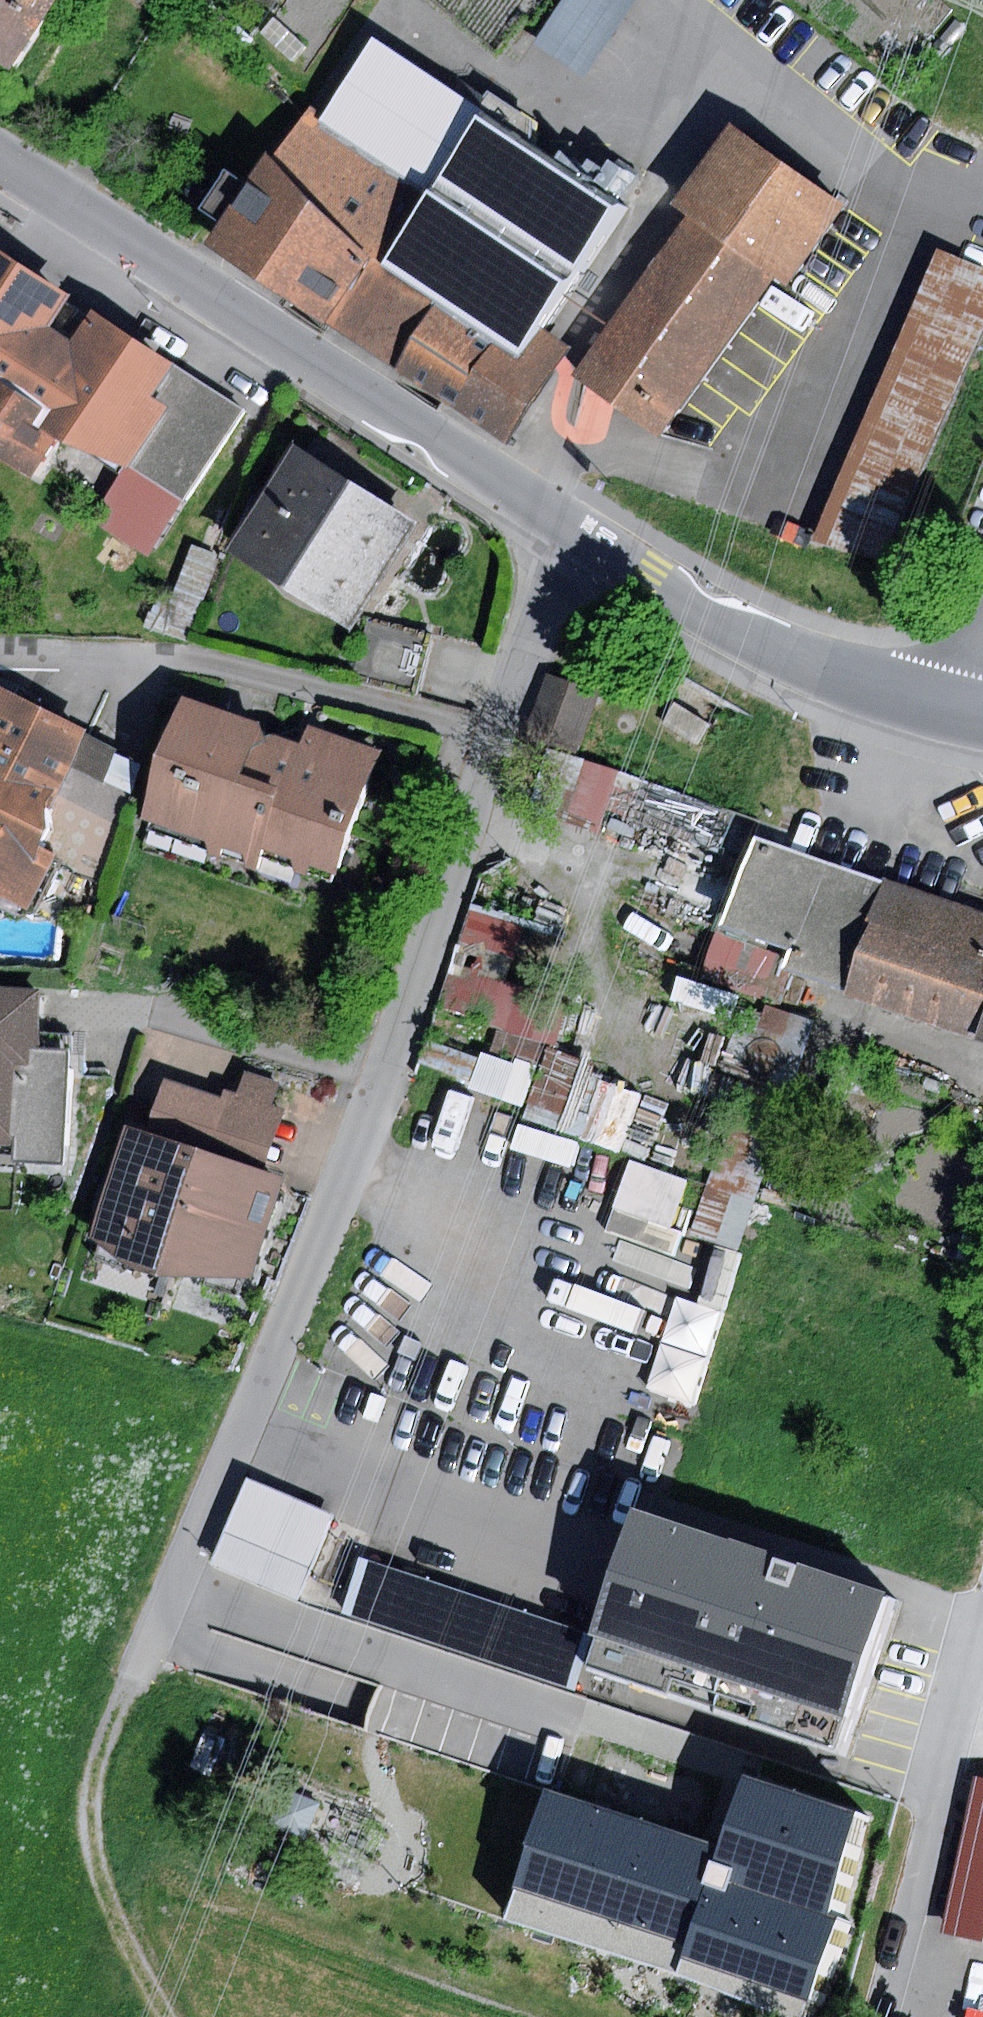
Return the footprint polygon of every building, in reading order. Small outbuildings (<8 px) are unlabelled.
[(10,68),(53,0),(0,0),(0,62),(10,68)] [(534,45),(585,79),(639,0),(565,0),(534,45)] [(324,115),(308,105),(272,160),(371,257),(331,327),(504,447),(567,348),(538,329),(614,205),(481,116),(483,109),(370,35),(324,115)] [(670,208),(687,220),(772,280),(786,290),(845,206),(729,125),(670,208)] [(371,257),(272,160),(265,152),(207,246),(331,327),(371,257)] [(687,220),(684,219),(574,378),(662,438),(772,280),(687,220)] [(935,248),(818,541),(885,567),(974,343),(982,322),(982,267),(935,248)] [(0,251),(0,377),(18,388),(54,333),(46,328),(68,296),(0,251)] [(69,341),(54,333),(18,388),(50,408),(38,426),(56,437),(65,442),(127,464),(163,405),(151,395),(172,363),(88,310),(69,341)] [(974,343),(982,346),(982,322),(974,343)] [(163,405),(127,464),(189,501),(244,409),(183,372),(163,405)] [(31,476),(56,437),(38,426),(50,408),(18,388),(0,377),(0,457),(31,476)] [(421,525),(295,447),(231,550),(357,628),(421,525)] [(546,674),(525,735),(576,753),(597,692),(546,674)] [(53,862),(88,877),(140,760),(85,736),(89,726),(0,687),(0,799),(48,821),(37,845),(57,854),(53,862)] [(259,723),(182,696),(138,820),(259,863),(264,849),(337,875),(382,749),(306,722),(299,742),(275,733),(264,735),(259,723)] [(674,704),(661,723),(696,746),(709,727),(674,704)] [(619,773),(546,750),(530,802),(602,825),(619,773)] [(0,799),(0,895),(32,909),(53,862),(57,854),(37,845),(48,821),(0,799)] [(882,879),(751,834),(720,926),(788,949),(781,968),(846,989),(882,879)] [(882,879),(846,989),(844,995),(973,1038),(982,1009),(982,912),(882,879)] [(523,924),(471,910),(437,1007),(554,1049),(570,1003),(504,980),(523,924)] [(788,949),(720,926),(703,975),(770,999),(781,968),(788,949)] [(0,985),(0,1144),(11,1145),(10,1162),(63,1164),(68,1050),(37,1048),(39,987),(0,985)] [(817,1020),(775,1005),(697,1230),(739,1245),(817,1020)] [(973,1038),(982,1041),(982,1009),(973,1038)] [(229,1091),(227,1099),(210,1154),(265,1171),(284,1110),(271,1106),(278,1082),(244,1071),(238,1093),(229,1091)] [(147,1137),(123,1130),(90,1236),(126,1267),(152,1275),(173,1276),(210,1154),(227,1099),(165,1080),(147,1137)] [(265,1171),(210,1154),(173,1276),(252,1275),(283,1177),(265,1171)] [(639,1157),(620,1207),(677,1228),(696,1178),(639,1157)] [(654,1387),(698,1400),(727,1307),(683,1293),(654,1387)] [(247,1480),(208,1563),(293,1603),(333,1520),(247,1480)] [(593,1668),(717,1709),(768,1555),(644,1514),(593,1668)] [(717,1709),(842,1750),(892,1596),(768,1555),(717,1709)] [(590,1634),(360,1557),(341,1614),(571,1691),(590,1634)] [(943,1933),(982,1942),(982,1778),(977,1776),(943,1933)] [(727,1846),(545,1789),(503,1921),(805,2016),(868,1817),(748,1780),(727,1846)] [(285,1783),(269,1823),(303,1837),(320,1798),(285,1783)]
